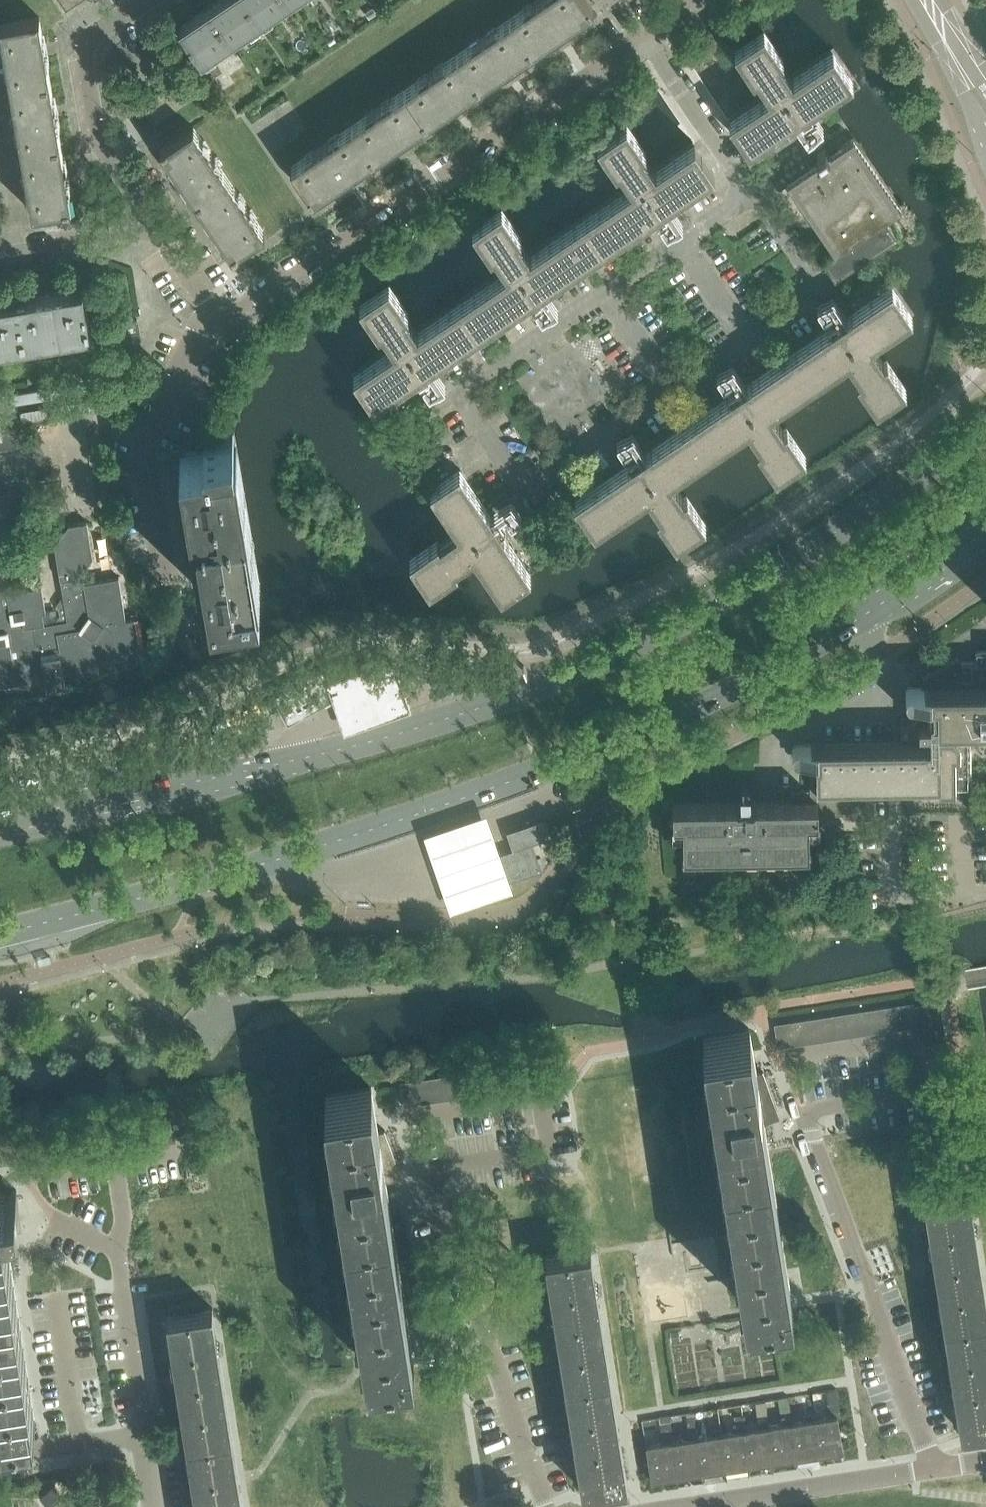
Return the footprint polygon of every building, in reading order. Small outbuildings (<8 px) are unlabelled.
[(66,10),(77,3),(75,0),(60,0),(66,10)] [(183,41),(198,62),(202,59),(260,20),(246,0),(219,0),(180,26),(188,38),(183,41)] [(260,20),(290,0),(246,0),(260,20)] [(515,14),(537,47),(593,9),(587,0),(536,0),(515,14)] [(373,8),(366,13),(369,18),(377,13),(373,8)] [(515,14),(459,52),(481,85),(537,47),(515,14)] [(11,86),(50,79),(39,16),(0,23),(11,86)] [(757,75),(769,93),(731,119),(749,148),(851,79),(832,50),(793,76),(781,59),(783,57),(764,28),(735,48),(754,77),(757,75)] [(459,52),(403,90),(425,122),(481,85),(459,52)] [(195,67),(141,104),(155,125),(209,88),(195,67)] [(11,86),(22,149),(61,142),(50,79),(11,86)] [(403,90),(347,128),(369,160),(425,122),(403,90)] [(502,206),(472,226),(491,255),(494,253),(505,269),(417,329),(406,313),(409,311),(389,282),(360,302),(379,331),(382,329),(394,347),(355,373),(375,403),(715,173),(695,143),(655,170),(643,152),(646,150),(627,121),(597,141),(616,170),(619,168),(630,184),(529,253),(518,236),(521,234),(502,206)] [(193,125),(161,147),(196,200),(229,178),(193,125)] [(347,128),(291,166),(313,198),(369,160),(347,128)] [(816,153),(825,166),(803,180),(792,188),(834,251),(823,259),(835,277),(897,235),(885,217),(901,207),(854,136),(829,153),(825,147),(816,153)] [(61,142),(22,149),(32,211),(32,212),(72,205),(61,142)] [(265,231),(229,178),(196,200),(232,253),(265,231)] [(765,265),(755,271),(765,286),(774,280),(765,265)] [(861,375),(858,377),(877,406),(906,386),(887,357),(884,359),(873,342),(911,315),(891,286),(577,499),(597,528),(648,494),(660,511),(657,513),(677,541),(706,521),(687,493),(684,495),(673,478),(749,427),(760,443),(757,445),(777,473),(806,454),(787,425),(784,427),(773,411),(849,359),(861,375)] [(27,297),(17,298),(24,341),(39,339),(39,340),(40,340),(39,335),(73,329),(74,334),(75,334),(75,333),(89,331),(89,332),(90,331),(83,287),(72,289),(72,290),(28,298),(27,297)] [(24,341),(17,298),(7,300),(7,301),(0,302),(0,342),(8,340),(9,345),(10,345),(10,344),(24,341)] [(18,445),(15,429),(2,431),(0,419),(0,448),(18,445)] [(197,445),(198,450),(181,453),(204,589),(209,588),(211,601),(260,593),(233,433),(203,438),(204,444),(197,445)] [(430,586),(458,567),(456,564),(474,552),(501,591),(529,571),(461,469),(432,489),(458,527),(440,540),(438,537),(410,556),(430,586)] [(8,544),(0,495),(0,546),(8,544)] [(7,681),(7,684),(46,678),(47,686),(66,682),(64,674),(99,668),(98,660),(141,652),(135,617),(126,619),(119,576),(80,583),(79,576),(93,556),(87,521),(73,523),(72,523),(69,524),(67,526),(64,528),(62,529),(60,532),(58,535),(58,536),(57,539),(56,542),(56,544),(56,546),(56,548),(65,600),(63,600),(59,606),(59,607),(60,614),(55,622),(45,624),(43,611),(46,610),(42,585),(26,588),(26,585),(3,589),(0,570),(0,682),(7,681)] [(975,649),(975,660),(960,660),(958,656),(923,676),(923,685),(911,685),(910,686),(909,686),(908,687),(907,688),(906,689),(906,690),(906,692),(906,693),(906,694),(907,696),(908,697),(909,697),(910,697),(912,698),(930,698),(930,715),(918,715),(918,724),(913,724),(913,716),(901,716),(902,737),(930,737),(930,741),(798,743),(797,744),(796,744),(795,745),(794,746),(793,747),(793,748),(792,749),(792,750),(793,751),(793,752),(794,754),(795,755),(797,756),(798,756),(816,756),(817,772),(810,772),(810,789),(791,790),(792,807),(755,807),(755,801),(754,801),(754,803),(746,803),(746,800),(751,800),(751,788),(740,788),(740,803),(737,803),(737,802),(673,803),(673,829),(683,829),(683,835),(683,845),(683,852),(724,851),(798,850),(809,849),(809,842),(809,826),(818,825),(818,814),(849,813),(849,792),(931,790),(939,790),(939,794),(956,794),(956,789),(971,788),(970,738),(976,738),(976,722),(981,722),(985,722),(985,649),(975,649)] [(396,650),(328,673),(336,696),(345,725),(413,702),(396,650)] [(320,670),(273,695),(287,723),(324,703),(325,704),(327,702),(326,701),(336,696),(328,673),(324,675),(322,671),(322,670),(321,668),(319,669),(320,670)] [(487,809),(423,832),(449,908),(513,887),(487,809)] [(537,858),(532,842),(551,835),(545,817),(507,830),(513,848),(495,854),(505,882),(541,869),(539,862),(542,861),(541,857),(537,858)] [(914,1004),(917,1025),(920,1043),(946,1039),(941,1009),(940,1000),(914,1004)] [(914,1001),(902,1003),(905,1027),(906,1027),(906,1026),(916,1025),(917,1025),(914,1004),(914,1001)] [(895,1029),(895,1028),(904,1026),(904,1027),(905,1027),(902,1003),(890,1005),(894,1029),(895,1029)] [(893,1029),(894,1029),(890,1005),(879,1007),(882,1030),(883,1030),(893,1028),(893,1029)] [(879,1007),(867,1009),(871,1032),(872,1032),(872,1031),(881,1030),(881,1031),(882,1030),(879,1007)] [(867,1009),(856,1010),(859,1034),(860,1034),(860,1033),(870,1032),(871,1032),(867,1009)] [(849,1036),(849,1035),(858,1033),(858,1034),(859,1034),(856,1010),(844,1012),(848,1036),(849,1036)] [(847,1036),(848,1036),(844,1012),(833,1014),(836,1038),(837,1038),(837,1037),(847,1035),(847,1036)] [(833,1014),(821,1016),(825,1039),(826,1039),(835,1037),(835,1038),(836,1038),(833,1014)] [(824,1040),(825,1039),(821,1016),(810,1018),(814,1041),(815,1041),(814,1040),(824,1039),(824,1040)] [(810,1018),(798,1019),(802,1043),(803,1043),(803,1042),(812,1041),(813,1041),(814,1041),(810,1018)] [(801,1043),(802,1043),(798,1019),(787,1021),(791,1045),(792,1045),(791,1044),(801,1042),(801,1043)] [(790,1045),(791,1045),(787,1021),(775,1023),(778,1047),(780,1046),(789,1044),(790,1045)] [(707,1052),(703,1052),(704,1063),(708,1063),(746,1304),(791,1297),(785,1254),(768,1144),(764,1123),(762,1105),(774,1101),(763,1070),(762,1071),(756,1072),(749,1028),(704,1035),(707,1052)] [(556,1058),(551,1058),(554,1075),(564,1073),(561,1057),(556,1058)] [(470,1071),(458,1072),(462,1096),(463,1096),(463,1095),(472,1094),(474,1094),(470,1071)] [(452,1098),(452,1097),(461,1095),(461,1096),(462,1096),(458,1072),(447,1074),(451,1098),(452,1098)] [(447,1074),(435,1076),(439,1099),(440,1099),(450,1097),(450,1098),(451,1098),(447,1074)] [(435,1076),(424,1078),(428,1101),(429,1101),(429,1100),(438,1099),(438,1100),(439,1099),(435,1076)] [(427,1101),(428,1101),(424,1078),(413,1079),(416,1103),(417,1103),(417,1102),(427,1101)] [(413,1079),(400,1081),(404,1105),(406,1105),(406,1104),(415,1102),(415,1103),(416,1103),(413,1079)] [(383,1164),(396,1159),(385,1129),(384,1129),(384,1130),(378,1131),(371,1087),(326,1094),(328,1111),(325,1111),(326,1122),(330,1121),(368,1363),(413,1356),(387,1185),(383,1164)] [(173,1117),(176,1133),(186,1132),(183,1116),(173,1117)] [(6,1192),(0,1192),(0,1191),(0,1422),(35,1416),(4,1214),(17,1211),(16,1205),(19,1204),(17,1189),(6,1191),(6,1192)] [(924,1197),(937,1276),(953,1383),(955,1394),(961,1428),(962,1436),(964,1436),(963,1430),(985,1426),(985,1295),(970,1190),(924,1197)] [(591,1249),(546,1256),(583,1495),(585,1495),(584,1489),(628,1482),(591,1249)] [(213,1309),(213,1307),(168,1314),(198,1506),(244,1506),(213,1309)] [(673,1339),(680,1338),(679,1329),(671,1330),(673,1339)] [(838,1415),(841,1415),(840,1409),(829,1411),(829,1416),(817,1418),(822,1452),(843,1449),(838,1415)] [(806,1420),(793,1422),(798,1456),(822,1452),(817,1418),(816,1412),(805,1414),(806,1420)] [(671,1414),(659,1416),(660,1422),(672,1420),(671,1414)] [(792,1416),(781,1418),(782,1423),(769,1425),(774,1459),(798,1456),(793,1422),(792,1416)] [(758,1427),(746,1429),(751,1463),(774,1459),(769,1425),(768,1420),(757,1421),(758,1427)] [(734,1425),(735,1430),(722,1432),(727,1467),(751,1463),(746,1429),(745,1423),(734,1425)] [(711,1434),(698,1436),(704,1470),(727,1467),(722,1432),(721,1427),(710,1429),(711,1434)] [(687,1438),(675,1440),(680,1474),(704,1470),(698,1436),(697,1431),(686,1432),(687,1438)] [(663,1436),(663,1442),(651,1444),(651,1443),(647,1444),(652,1478),(680,1474),(675,1440),(674,1434),(663,1436)]
